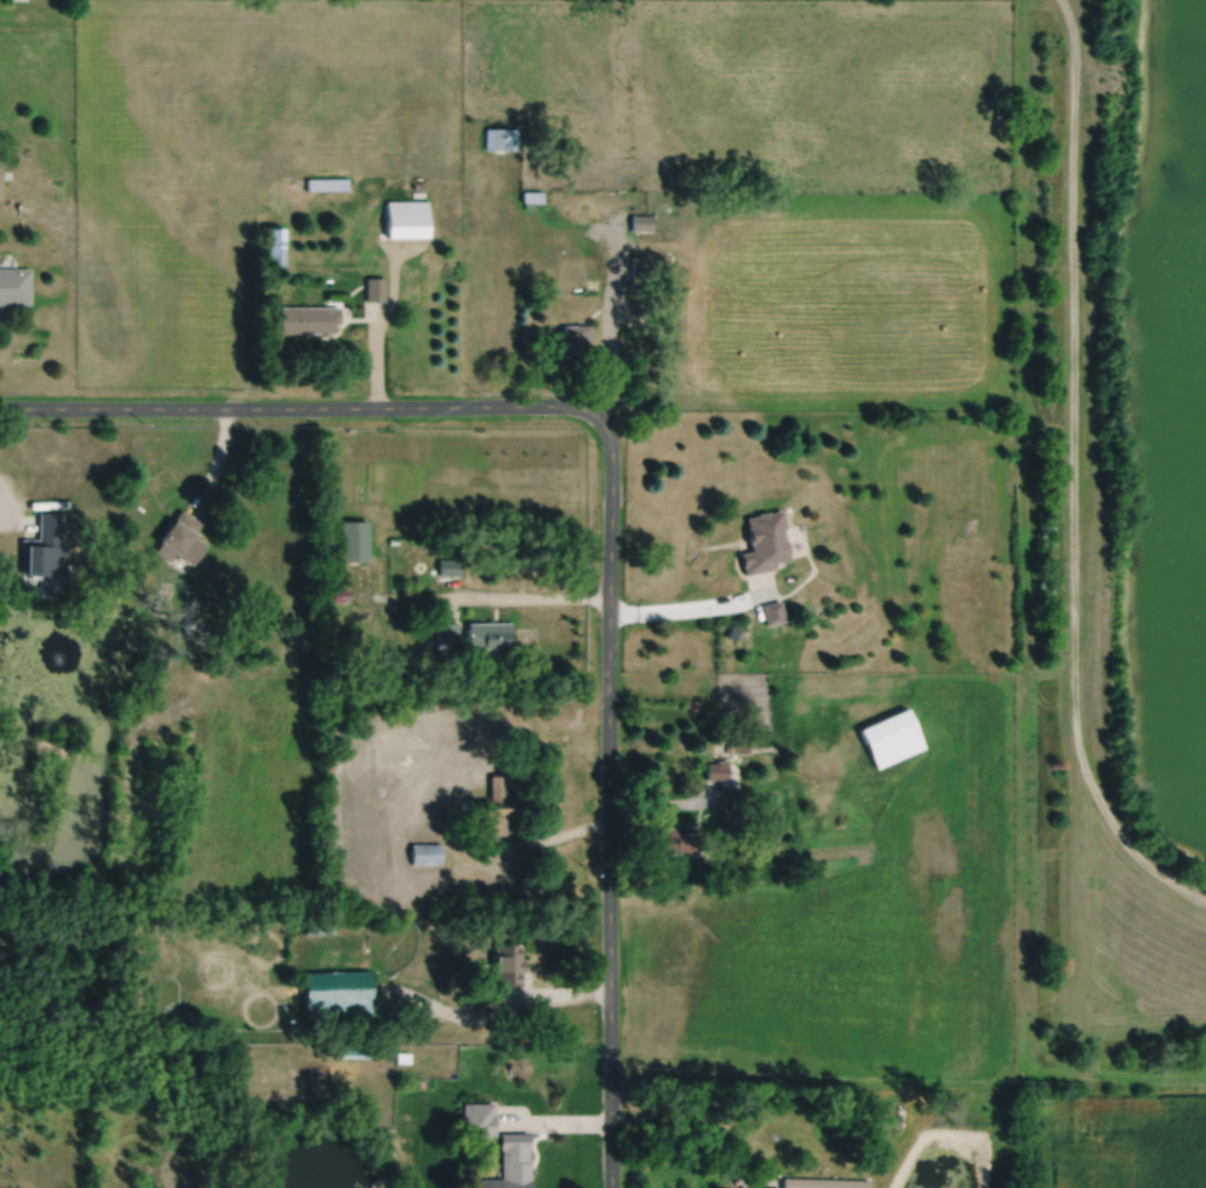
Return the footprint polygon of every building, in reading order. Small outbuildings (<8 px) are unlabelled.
[(485,127),(484,149),(515,150),(515,128),(485,127)] [(305,178),(305,189),(347,189),(347,178),(305,178)] [(521,192),(521,202),(524,202),(524,209),(528,209),(531,209),(531,202),(542,202),(542,192),(521,192)] [(385,200),(385,238),(428,238),(427,200),(385,200)] [(631,215),(631,230),(652,232),(652,215),(631,215)] [(265,227),(265,263),(282,263),(282,227),(265,227)] [(631,256),(631,269),(641,269),(642,256),(631,256)] [(29,304),(29,268),(0,268),(0,304),(29,304)] [(631,269),(631,290),(646,291),(647,269),(641,269),(631,269)] [(365,278),(365,302),(384,302),(384,276),(365,278)] [(279,307),(279,333),(333,333),(333,324),(338,324),(338,307),(279,307)] [(559,325),(559,360),(589,360),(590,326),(559,325)] [(178,508),(171,516),(154,538),(158,542),(152,550),(166,560),(172,554),(181,560),(182,559),(189,564),(204,543),(190,533),(199,522),(178,508)] [(743,516),(745,525),(744,526),(745,535),(744,535),(745,543),(748,543),(749,549),(737,553),(739,566),(741,566),(743,573),(771,567),(770,561),(787,558),(785,553),(788,552),(784,538),(782,539),(779,527),(783,527),(779,508),(766,512),(766,509),(754,512),(755,514),(743,516)] [(38,510),(38,538),(21,538),(21,572),(38,573),(38,590),(59,590),(59,575),(63,575),(64,544),(61,544),(61,512),(38,510)] [(338,519),(338,520),(338,560),(366,559),(366,554),(366,519),(338,519)] [(438,558),(438,575),(458,575),(458,558),(438,558)] [(348,588),(348,600),(331,600),(331,589),(348,588)] [(760,604),(764,624),(782,619),(778,600),(760,604)] [(435,622),(435,642),(457,642),(457,621),(435,622)] [(467,622),(467,647),(508,646),(508,621),(467,622)] [(857,729),(874,767),(922,747),(904,707),(857,729)] [(748,753),(747,742),(733,742),(733,753),(748,753)] [(704,763),(704,779),(726,779),(726,760),(715,760),(715,763),(704,763)] [(488,775),(488,794),(482,794),(481,807),(482,813),(482,834),(503,834),(503,818),(511,818),(514,806),(511,794),(503,794),(503,775),(488,775)] [(657,832),(657,852),(664,852),(664,853),(682,853),(682,855),(696,855),(696,833),(674,833),(674,827),(665,827),(665,832),(657,832)] [(411,843),(411,863),(440,863),(440,843),(411,843)] [(493,943),(493,986),(520,984),(520,972),(522,972),(522,958),(520,958),(520,943),(493,943)] [(301,972),(302,1013),(368,1012),(367,970),(301,972)] [(370,993),(370,1003),(378,1003),(378,993),(370,993)] [(394,1052),(394,1062),(407,1063),(408,1052),(394,1052)] [(461,1103),(461,1137),(493,1136),(493,1113),(492,1113),(492,1103),(461,1103)] [(498,1149),(499,1149),(499,1177),(498,1177),(498,1178),(484,1178),(484,1187),(528,1187),(528,1163),(526,1163),(526,1149),(527,1149),(527,1132),(498,1133),(498,1149)] [(876,1148),(874,1158),(881,1160),(885,1150),(876,1148)] [(781,1187),(868,1187),(868,1182),(781,1180),(781,1187)]
